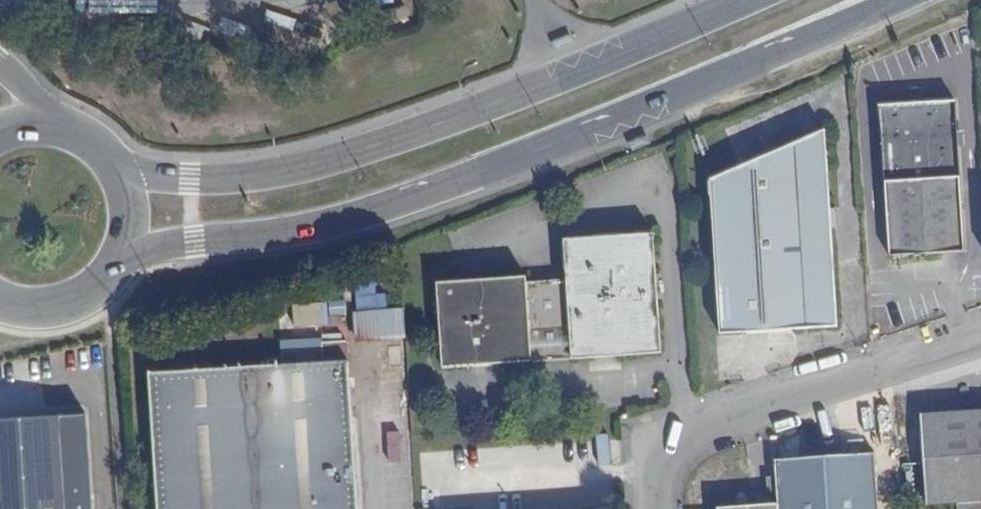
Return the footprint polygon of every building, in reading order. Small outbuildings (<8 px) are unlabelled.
[(889,256),(963,252),(957,148),(965,147),(964,131),(956,132),(954,101),(880,106),(889,256)] [(719,333),(837,326),(824,129),(709,179),(719,333)] [(440,368),(660,352),(653,232),(564,239),(566,279),(526,281),(526,276),(435,282),(440,368)] [(386,295),(356,296),(356,310),(386,309),(386,295)] [(356,336),(404,333),(403,309),(354,313),(356,336)] [(347,360),(346,340),(323,342),(323,350),(284,352),(284,365),(148,373),(157,508),(357,508),(347,360)] [(920,415),(926,504),(957,503),(957,508),(980,508),(980,410),(920,415)] [(87,413),(0,419),(0,508),(93,508),(87,413)] [(874,452),(774,459),(777,504),(717,508),(878,508),(874,452)]
